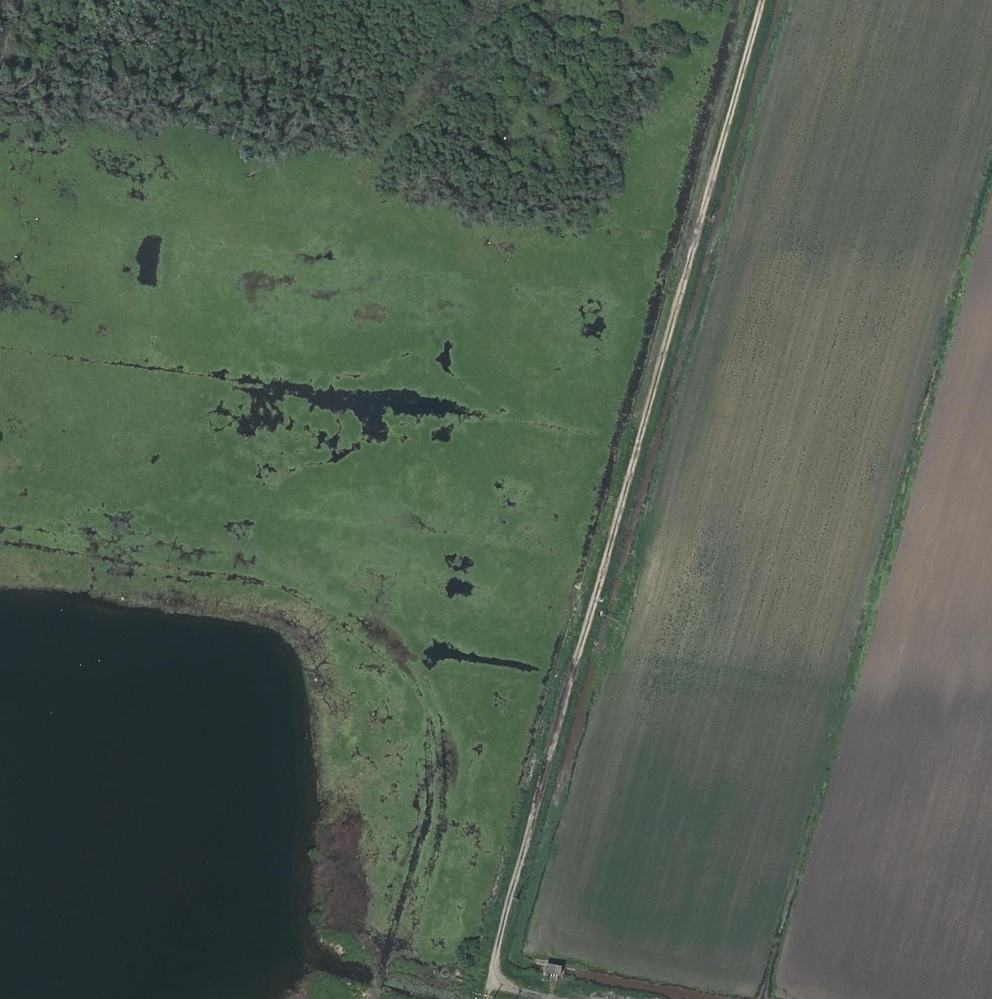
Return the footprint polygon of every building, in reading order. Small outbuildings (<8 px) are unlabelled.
[(561,965),(546,962),(545,971),(560,973),(561,965)]
